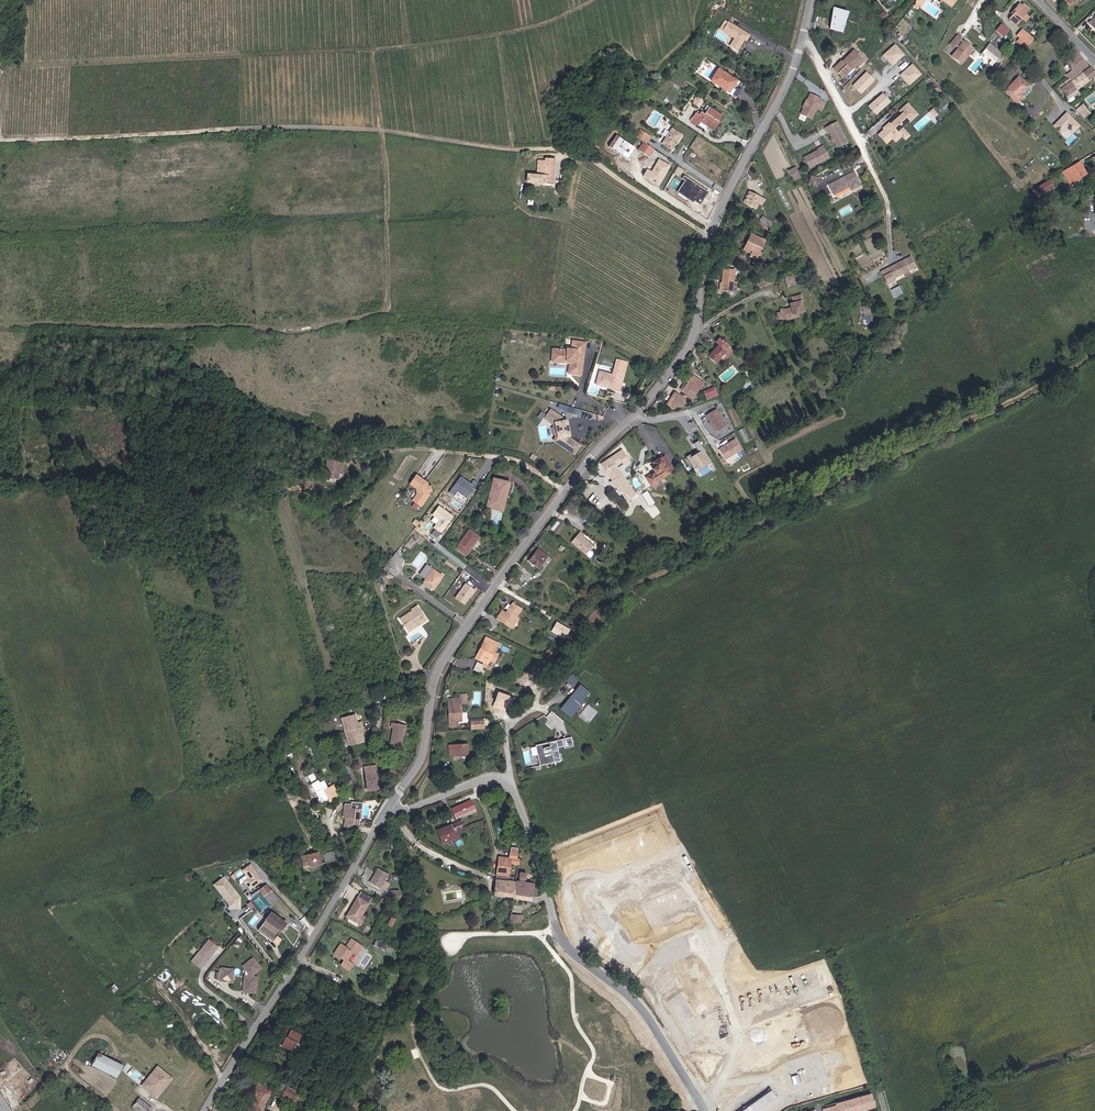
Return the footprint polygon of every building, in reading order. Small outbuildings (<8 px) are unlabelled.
[(922,8),(927,0),(921,0),(917,4),(918,5),(915,8),(918,10),(920,7),(922,8)] [(960,1),(958,0),(935,0),(942,4),(944,1),(954,8),(960,1)] [(824,27),(840,32),(844,16),(847,17),(848,10),(830,5),(824,27)] [(1026,15),(1028,12),(1019,5),(1017,8),(1026,15)] [(1009,22),(1015,27),(1026,15),(1017,8),(1011,14),(1014,16),(1009,22)] [(1001,23),(995,30),(1004,37),(1009,30),(1001,23)] [(748,46),(751,41),(731,28),(725,36),(737,44),(732,51),(739,56),(746,45),(748,46)] [(1029,51),(1037,42),(1027,33),(1019,43),(1029,51)] [(974,60),(972,57),(978,52),(971,45),(968,46),(966,44),(967,42),(964,38),(953,48),(957,53),(961,50),(963,52),(966,52),(967,56),(963,57),(961,55),(959,57),(961,59),(958,62),(965,69),(974,60)] [(905,55),(895,45),(883,56),(893,67),(905,55)] [(1006,62),(1008,60),(996,49),(994,52),(1006,62)] [(835,69),(844,78),(862,57),(854,50),(843,62),(842,61),(835,69)] [(1074,81),(1091,67),(1076,51),(1067,58),(1071,63),(1072,64),(1068,68),(1073,75),(1071,77),(1074,81)] [(997,72),(1006,62),(994,52),(988,58),(997,66),(994,69),(997,72)] [(922,75),(912,64),(900,76),(910,86),(922,75)] [(1068,96),(1094,74),(1094,71),(1091,67),(1074,81),(1063,90),(1068,96)] [(875,81),(866,72),(853,86),(861,95),(875,81)] [(729,93),(734,85),(716,73),(708,84),(724,95),(723,97),(727,99),(731,94),(729,93)] [(1023,99),(1020,95),(1029,86),(1020,77),(1006,91),(1018,103),(1023,99)] [(890,103),(882,94),(868,106),(876,115),(890,103)] [(809,119),(813,109),(818,110),(821,102),(816,100),(817,99),(806,95),(804,100),(800,109),(798,115),(809,119)] [(697,96),(694,104),(701,107),(704,99),(697,96)] [(897,128),(905,121),(905,122),(914,115),(904,103),(895,110),(898,113),(891,120),(886,124),(890,129),(884,134),(880,129),(873,135),(880,142),(882,140),(884,142),(887,139),(890,142),(897,136),(894,133),(899,129),(897,128)] [(1091,114),(1083,104),(1077,109),(1085,119),(1091,114)] [(717,123),(719,124),(723,117),(711,109),(706,117),(702,114),(699,117),(696,116),(692,122),(699,127),(702,123),(712,130),(717,123)] [(938,119),(929,109),(923,115),(931,124),(938,119)] [(1081,126),(1066,112),(1054,124),(1062,133),(1067,128),(1073,134),(1081,126)] [(890,129),(886,124),(891,120),(889,119),(878,128),(880,129),(884,134),(890,129)] [(846,142),(835,123),(824,129),(827,134),(828,133),(832,139),(834,144),(836,147),(846,142)] [(905,136),(899,129),(894,133),(897,136),(901,140),(905,136)] [(663,143),(672,150),(682,136),(673,130),(663,143)] [(645,146),(651,138),(642,131),(636,139),(643,144),(645,146)] [(634,150),(616,138),(608,149),(626,161),(634,150)] [(638,152),(647,159),(652,151),(645,146),(643,144),(638,152)] [(808,166),(828,156),(822,145),(817,147),(818,149),(812,152),(812,153),(810,154),(809,153),(803,155),(808,166)] [(520,177),(548,179),(551,153),(540,152),(539,156),(532,155),(530,170),(521,169),(520,177)] [(663,174),(665,175),(669,169),(658,161),(650,172),(647,170),(643,175),(656,184),(663,174)] [(1070,185),(1088,175),(1081,163),(1064,174),(1070,185)] [(853,190),(861,185),(854,172),(845,177),(845,178),(843,179),(842,178),(830,184),(836,194),(851,186),(853,190)] [(663,174),(656,184),(658,185),(665,175),(663,174)] [(810,182),(819,183),(820,176),(811,175),(810,182)] [(699,209),(706,199),(709,195),(684,179),(682,182),(686,185),(679,195),(699,209)] [(1049,179),(1031,189),(1036,198),(1054,188),(1049,179)] [(743,204),(755,210),(761,199),(749,193),(743,204)] [(767,229),(771,223),(762,216),(758,223),(767,229)] [(751,253),(756,255),(763,239),(752,235),(744,250),(751,253)] [(906,271),(908,272),(916,267),(910,257),(881,273),(888,285),(895,280),(894,279),(905,273),(905,272),(906,271)] [(722,267),(717,289),(728,292),(728,291),(732,292),(734,283),(730,282),(733,270),(722,267)] [(899,285),(891,290),(895,297),(903,293),(899,285)] [(798,314),(805,311),(802,301),(804,300),(801,295),(794,298),(796,303),(791,304),(791,308),(788,309),(792,317),(798,315),(798,314)] [(789,318),(792,317),(788,309),(781,311),(775,310),(772,312),(775,315),(789,318)] [(707,357),(714,364),(730,348),(721,338),(716,343),(718,346),(707,357)] [(584,375),(588,343),(575,342),(574,350),(570,350),(570,351),(556,349),(555,360),(575,362),(574,374),(584,375)] [(612,375),(619,376),(623,360),(611,357),(607,373),(594,370),(591,382),(604,385),(603,389),(609,390),(612,375)] [(575,362),(555,360),(554,362),(573,363),(572,374),(574,374),(575,362)] [(609,390),(615,391),(619,376),(612,375),(609,390)] [(691,400),(701,387),(696,384),(698,381),(695,379),(690,375),(684,384),(686,386),(682,392),(691,400)] [(715,386),(703,390),(706,399),(718,395),(715,386)] [(671,409),(679,398),(673,393),(665,404),(671,409)] [(559,403),(557,409),(581,415),(583,410),(559,403)] [(559,416),(546,408),(542,415),(551,420),(554,435),(552,439),(572,451),(577,442),(563,434),(563,433),(565,433),(562,418),(560,418),(559,416)] [(726,425),(716,409),(706,415),(716,431),(726,425)] [(551,420),(542,415),(541,417),(549,422),(552,435),(550,438),(552,439),(554,435),(551,420)] [(739,430),(745,443),(751,439),(745,427),(739,430)] [(725,459),(742,448),(736,438),(729,443),(728,444),(727,445),(726,445),(719,449),(725,459)] [(709,457),(699,442),(694,445),(700,454),(693,459),(691,456),(687,459),(694,471),(698,468),(706,463),(704,460),(709,457)] [(632,462),(623,449),(600,464),(626,500),(636,493),(617,465),(622,462),(625,466),(632,462)] [(712,462),(709,457),(704,460),(706,463),(698,468),(699,470),(712,462)] [(650,485),(670,472),(660,458),(653,463),(655,467),(651,469),(653,472),(654,474),(646,478),(650,485)] [(342,473),(343,461),(326,460),(325,470),(320,470),(320,476),(325,477),(325,478),(337,478),(338,473),(342,473)] [(424,486),(424,484),(424,482),(424,479),(415,473),(410,480),(415,484),(416,489),(412,494),(419,499),(426,489),(425,486),(424,486)] [(475,486),(461,476),(450,491),(455,495),(458,491),(467,497),(475,486)] [(495,479),(491,495),(489,494),(486,505),(493,506),(493,510),(501,512),(503,503),(504,496),(507,496),(510,482),(495,479)] [(455,516),(439,505),(432,515),(438,519),(433,527),(442,533),(455,516)] [(470,547),(469,546),(477,535),(467,528),(454,547),(465,555),(470,547)] [(388,555),(392,557),(403,542),(402,541),(409,531),(407,529),(388,555)] [(586,554),(593,544),(589,541),(589,542),(585,539),(585,538),(581,535),(582,533),(578,530),(569,542),(586,554)] [(388,573),(404,553),(399,549),(383,569),(388,573)] [(529,559),(539,566),(545,557),(536,550),(529,559)] [(422,575),(428,567),(426,566),(420,573),(422,575)] [(422,575),(421,576),(426,579),(423,582),(432,589),(442,577),(429,566),(428,567),(422,575)] [(466,605),(476,590),(466,583),(456,598),(466,605)] [(512,623),(517,615),(522,608),(514,602),(508,613),(503,610),(498,617),(504,620),(505,619),(512,623)] [(408,629),(421,620),(413,608),(400,616),(408,629)] [(503,622),(512,628),(520,617),(517,615),(512,623),(505,619),(504,620),(503,622)] [(570,629),(556,622),(551,633),(565,639),(570,629)] [(479,660),(490,664),(492,661),(495,654),(501,642),(486,635),(484,641),(487,643),(479,660)] [(476,658),(479,660),(487,643),(484,641),(476,658)] [(404,678),(409,676),(405,664),(400,665),(404,678)] [(572,685),(575,681),(570,677),(566,681),(572,685)] [(581,700),(588,691),(580,685),(567,701),(568,703),(567,705),(565,704),(561,709),(569,715),(573,710),(572,709),(573,707),(575,708),(581,700)] [(458,720),(462,720),(461,703),(459,703),(458,698),(447,699),(449,716),(449,725),(458,724),(458,720)] [(571,716),(582,702),(581,700),(575,708),(573,707),(572,709),(573,710),(569,715),(571,716)] [(339,717),(347,745),(359,742),(357,733),(362,732),(359,722),(353,723),(351,714),(339,717)] [(487,727),(486,718),(472,719),(473,728),(487,727)] [(402,727),(401,727),(401,720),(392,720),(391,726),(389,740),(400,742),(402,727)] [(550,754),(548,748),(561,744),(562,746),(571,744),(569,735),(533,744),(538,765),(560,759),(559,752),(550,754)] [(447,755),(466,754),(465,742),(446,744),(447,755)] [(338,783),(343,778),(331,765),(326,770),(338,783)] [(367,791),(379,790),(377,768),(364,769),(367,791)] [(319,785),(326,799),(337,793),(331,780),(319,785)] [(454,814),(474,806),(471,798),(450,806),(454,814)] [(353,824),(356,825),(358,809),(351,808),(351,805),(343,803),(341,815),(344,816),(343,825),(352,827),(353,824)] [(460,831),(468,826),(464,819),(456,823),(460,831)] [(446,843),(463,835),(460,831),(456,823),(440,831),(446,843)] [(330,855),(331,855),(330,851),(331,850),(330,846),(320,849),(323,859),(326,858),(325,857),(330,855)] [(684,846),(588,884),(601,916),(610,912),(697,877),(684,846)] [(306,863),(318,860),(316,852),(309,854),(308,852),(299,855),(301,861),(305,860),(306,863)] [(502,875),(508,876),(510,864),(516,865),(516,859),(514,859),(509,858),(507,858),(499,857),(497,873),(502,875)] [(250,863),(241,870),(245,875),(240,879),(243,883),(244,882),(251,890),(264,879),(250,863)] [(368,882),(377,887),(385,873),(376,868),(368,882)] [(493,895),(510,897),(513,877),(508,876),(502,875),(497,873),(493,895)] [(212,885),(234,910),(241,904),(240,903),(245,899),(224,875),(212,885)] [(511,899),(528,902),(531,886),(524,886),(522,885),(521,879),(513,877),(510,897),(510,899),(511,899)] [(260,887),(264,893),(270,889),(266,883),(260,887)] [(601,916),(588,884),(568,892),(569,906),(572,921),(579,934),(589,944),(601,954),(617,964),(633,941),(623,933),(617,924),(610,912),(601,916)] [(388,898),(398,897),(398,889),(387,890),(388,898)] [(344,915),(355,921),(368,898),(358,891),(344,915)] [(253,910),(258,907),(249,897),(246,900),(253,910)] [(250,918),(256,913),(253,910),(246,900),(240,905),(250,918)] [(259,930),(273,941),(286,922),(272,912),(259,930)] [(691,1020),(699,1017),(687,1000),(675,981),(678,978),(663,963),(716,942),(709,923),(646,949),(633,941),(617,964),(635,977),(653,995),(672,1022),(689,1049),(699,1043),(691,1020)] [(218,947),(209,939),(194,958),(203,966),(218,947)] [(345,952),(349,955),(354,946),(345,940),(339,949),(334,946),(329,954),(337,959),(333,965),(343,970),(347,963),(345,962),(341,959),(345,952)] [(374,945),(381,948),(383,942),(376,940),(374,945)] [(326,952),(329,954),(334,946),(331,944),(326,952)] [(341,959),(345,962),(349,955),(345,952),(341,959)] [(203,966),(194,958),(191,961),(200,969),(203,966)] [(254,992),(256,980),(252,979),(253,974),(260,969),(252,958),(242,966),(248,974),(247,979),(244,978),(242,990),(254,992)] [(227,982),(229,969),(220,968),(218,981),(227,982)] [(702,1048),(830,998),(819,970),(699,1017),(691,1020),(699,1043),(702,1048)] [(291,1042),(292,1043),(296,1035),(284,1029),(280,1037),(279,1036),(275,1044),(287,1050),(291,1042)] [(293,1047),(301,1051),(308,1038),(297,1033),(296,1035),(292,1043),(291,1042),(287,1050),(291,1052),(293,1047)] [(124,1063),(99,1052),(93,1065),(118,1076),(124,1063)] [(334,1062),(343,1066),(346,1061),(338,1056),(334,1062)] [(835,1056),(826,1058),(829,1069),(825,1070),(826,1077),(831,1076),(837,1074),(835,1067),(838,1066),(835,1056)] [(156,1090),(163,1081),(164,1081),(168,1077),(153,1065),(138,1084),(153,1096),(157,1091),(156,1090)] [(251,1110),(257,1110),(268,1091),(253,1083),(246,1095),(250,1097),(244,1107),(251,1110)] [(278,1099),(286,1103),(291,1094),(283,1090),(278,1099)] [(822,1109),(822,1110),(872,1110),(877,1110),(873,1092),(836,1102),(837,1105),(822,1109)] [(0,1093),(0,1110),(11,1110),(0,1093)] [(146,1110),(149,1106),(137,1097),(131,1106),(137,1110),(146,1110)]
